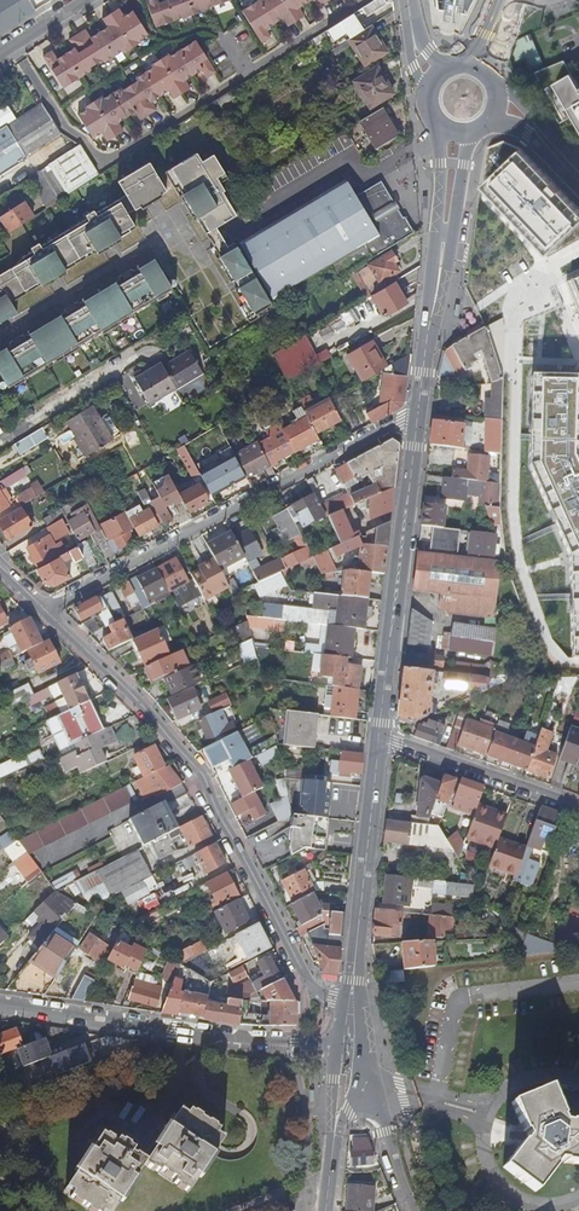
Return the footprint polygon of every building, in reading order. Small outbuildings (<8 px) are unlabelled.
[(31,14),(24,1),(23,0),(0,0),(0,34),(31,14)] [(147,1),(157,27),(184,17),(184,18),(205,10),(205,9),(229,0),(149,0),(147,1)] [(242,10),(263,43),(271,37),(266,29),(274,24),(259,0),(257,0),(242,10)] [(274,24),(283,18),(288,26),(296,21),(282,0),(259,0),(274,24)] [(296,21),(304,16),(299,8),(307,2),(306,0),(282,0),(296,21)] [(363,30),(355,18),(365,12),(368,16),(387,4),(385,0),(376,0),(322,35),(324,38),(330,34),(334,40),(346,32),(350,39),(363,30)] [(437,10),(443,11),(444,9),(460,11),(460,14),(466,15),(473,0),(436,0),(437,10)] [(118,9),(110,14),(132,48),(141,43),(139,40),(147,35),(132,11),(123,17),(118,9)] [(108,27),(99,33),(114,56),(122,51),(123,54),(132,48),(110,14),(102,19),(108,27)] [(387,52),(370,26),(363,30),(350,39),(348,40),(365,67),(387,52)] [(85,30),(77,35),(96,64),(103,60),(104,62),(114,56),(99,33),(91,38),(85,30)] [(74,48),(65,54),(80,78),(90,72),(88,69),(96,64),(77,35),(69,40),(74,48)] [(195,41),(178,52),(193,76),(202,70),(207,78),(216,73),(200,48),(195,41)] [(52,51),(43,56),(63,88),(80,78),(65,54),(57,59),(52,51)] [(169,55),(160,60),(182,94),(190,89),(184,81),(193,76),(178,52),(170,57),(169,55)] [(565,59),(536,71),(540,78),(537,80),(560,121),(578,111),(578,84),(565,59)] [(153,68),(145,73),(160,96),(169,91),(174,99),(182,94),(160,60),(151,66),(153,68)] [(393,94),(377,67),(354,81),(370,108),(393,94)] [(137,82),(130,86),(149,116),(157,110),(151,102),(160,96),(145,73),(136,79),(137,82)] [(121,88),(111,94),(126,118),(135,112),(141,121),(149,116),(130,86),(122,91),(121,88)] [(102,97),(93,102),(115,137),(123,132),(118,123),(126,118),(111,94),(104,99),(102,97)] [(86,110),(78,116),(93,139),(102,134),(107,142),(115,137),(93,102),(85,108),(86,110)] [(27,157),(25,156),(60,134),(36,106),(16,119),(6,104),(5,104),(0,108),(0,174),(27,157)] [(398,136),(382,109),(360,122),(375,149),(398,136)] [(99,176),(79,145),(49,165),(49,166),(68,195),(99,176)] [(523,150),(486,184),(549,250),(578,222),(578,208),(523,150)] [(220,232),(216,227),(238,214),(220,183),(225,180),(221,174),(224,172),(213,154),(202,161),(196,153),(158,176),(149,162),(118,181),(126,195),(95,213),(94,211),(86,216),(87,218),(41,245),(40,243),(32,249),(33,250),(26,255),(27,258),(11,267),(12,269),(0,276),(0,322),(17,312),(11,302),(21,296),(19,293),(30,287),(31,290),(42,284),(43,287),(67,273),(65,269),(76,263),(74,260),(84,254),(86,257),(96,251),(99,254),(122,240),(120,237),(130,231),(129,228),(134,224),(128,214),(140,206),(142,208),(162,196),(161,194),(174,186),(175,188),(178,186),(182,194),(180,196),(194,220),(197,218),(203,228),(206,226),(209,231),(206,233),(209,239),(220,232)] [(68,195),(49,166),(28,179),(38,194),(47,209),(68,195)] [(242,245),(346,182),(343,178),(292,209),(240,241),(242,245)] [(397,209),(395,210),(371,224),(367,218),(391,203),(393,202),(381,181),(355,197),(346,182),(242,245),(273,297),(363,243),(365,247),(372,258),(414,233),(404,217),(403,218),(397,209)] [(47,209),(38,194),(34,196),(43,211),(47,209)] [(10,232),(34,217),(24,202),(0,217),(10,232)] [(371,224),(395,210),(391,203),(367,218),(371,224)] [(213,244),(223,238),(220,232),(209,239),(213,244)] [(237,282),(253,273),(234,242),(228,246),(223,238),(213,244),(214,246),(218,252),(215,254),(231,282),(236,279),(237,282)] [(276,301),(365,247),(363,243),(273,297),(276,301)] [(395,282),(399,280),(395,275),(400,272),(395,263),(397,261),(397,260),(399,259),(395,252),(392,253),(391,252),(357,273),(371,297),(374,295),(395,282)] [(74,260),(76,263),(86,257),(84,254),(74,260)] [(76,350),(80,347),(78,344),(101,331),(103,334),(114,327),(112,324),(122,318),(124,321),(135,314),(133,311),(156,298),(158,301),(168,294),(167,291),(172,288),(153,256),(137,266),(138,268),(134,270),(133,268),(129,270),(132,275),(125,279),(122,275),(119,277),(120,279),(115,281),(114,279),(82,299),(83,301),(79,303),(78,301),(74,303),(77,308),(70,312),(67,308),(63,310),(65,312),(61,315),(59,312),(28,331),(29,333),(24,336),(23,334),(20,336),(23,341),(15,345),(13,340),(9,342),(10,344),(6,347),(5,345),(0,348),(0,373),(6,383),(71,343),(76,350)] [(132,275),(129,270),(122,275),(125,279),(132,275)] [(272,304),(253,273),(237,282),(240,286),(235,289),(244,304),(241,307),(250,322),(268,311),(266,308),(272,304)] [(371,297),(357,273),(352,276),(366,299),(371,297)] [(407,303),(395,282),(374,295),(386,315),(407,303)] [(578,315),(578,283),(568,288),(578,315)] [(19,293),(21,296),(31,290),(30,287),(19,293)] [(74,303),(67,308),(70,312),(77,308),(74,303)] [(352,308),(326,323),(332,334),(358,318),(352,308)] [(112,324),(114,327),(124,321),(122,318),(112,324)] [(442,360),(439,370),(438,377),(454,373),(455,377),(471,368),(470,365),(481,359),(481,358),(483,358),(491,383),(493,383),(493,400),(492,403),(487,403),(486,419),(489,419),(502,421),(503,379),(486,328),(450,347),(451,348),(444,353),(442,360)] [(20,336),(13,340),(15,345),(23,341),(20,336)] [(305,336),(273,355),(289,383),(313,368),(320,364),(305,336)] [(364,381),(386,367),(380,356),(382,354),(374,340),(349,354),(364,381)] [(69,354),(76,350),(71,343),(6,383),(8,386),(13,383),(15,386),(25,380),(24,377),(46,363),(48,366),(59,360),(57,357),(67,351),(69,354)] [(59,360),(69,354),(67,351),(57,357),(59,360)] [(160,363),(134,379),(149,405),(202,374),(189,351),(162,366),(160,363)] [(404,402),(410,354),(393,364),(399,375),(384,373),(381,406),(367,413),(372,424),(401,409),(404,402)] [(138,409),(147,402),(127,374),(118,381),(138,409)] [(536,377),(534,466),(575,561),(578,661),(578,377),(536,377)] [(271,393),(265,397),(273,411),(279,407),(271,393)] [(309,397),(299,402),(302,407),(316,432),(341,419),(330,400),(329,398),(314,406),(309,397)] [(92,406),(67,421),(87,456),(113,440),(92,406)] [(279,407),(273,411),(275,414),(276,416),(282,412),(279,407)] [(316,432),(302,407),(292,412),(296,419),(292,422),(293,424),(283,430),(295,451),(305,446),(307,448),(310,447),(314,454),(325,449),(316,432)] [(275,414),(261,422),(265,430),(279,422),(276,416),(275,414)] [(502,421),(489,419),(485,452),(501,454),(502,421)] [(464,425),(433,421),(430,446),(469,450),(469,446),(462,445),(464,425)] [(277,460),(295,451),(283,430),(279,422),(265,430),(269,438),(259,443),(270,465),(272,467),(278,463),(277,460)] [(46,438),(40,428),(14,444),(20,453),(46,438)] [(328,517),(347,509),(359,504),(392,490),(395,488),(400,445),(392,440),(347,464),(347,465),(335,471),(348,494),(320,506),(326,517),(326,518),(328,517)] [(247,479),(270,465),(259,443),(258,441),(234,454),(246,477),(247,479)] [(199,473),(184,445),(177,449),(196,484),(179,494),(182,500),(189,513),(209,501),(202,486),(205,484),(199,473)] [(205,484),(211,496),(246,477),(234,454),(231,448),(220,454),(223,460),(199,473),(205,484)] [(480,482),(485,483),(488,458),(470,456),(468,474),(465,474),(465,472),(453,471),(452,479),(480,482)] [(0,481),(0,487),(6,484),(8,487),(27,475),(23,468),(0,481)] [(182,500),(179,494),(168,474),(164,476),(165,478),(162,486),(156,489),(159,496),(151,500),(154,506),(161,520),(164,525),(172,520),(165,506),(172,502),(173,505),(182,500)] [(152,482),(156,489),(162,486),(165,478),(164,476),(152,482)] [(452,479),(427,476),(426,484),(443,486),(442,499),(465,501),(466,495),(481,497),(480,506),(485,507),(492,508),(499,509),(500,496),(500,486),(500,484),(485,483),(480,482),(452,479)] [(16,497),(21,506),(37,496),(32,488),(16,497)] [(157,523),(161,520),(154,506),(151,500),(148,494),(146,490),(144,488),(137,492),(146,509),(149,508),(157,523)] [(9,508),(8,505),(11,504),(9,501),(11,499),(6,491),(5,492),(3,490),(0,491),(0,513),(9,508)] [(391,512),(392,490),(359,504),(362,511),(368,508),(369,520),(373,520),(391,512)] [(320,506),(314,495),(288,510),(295,524),(299,522),(303,529),(326,517),(320,506)] [(87,502),(71,513),(74,517),(67,521),(77,538),(92,530),(94,529),(96,532),(101,529),(99,525),(87,502)] [(423,504),(423,505),(421,527),(432,528),(443,529),(446,507),(423,504)] [(0,519),(0,525),(9,540),(32,526),(20,506),(0,519)] [(38,521),(43,529),(47,526),(62,517),(69,513),(65,506),(38,521)] [(497,530),(501,530),(499,509),(492,508),(485,507),(491,526),(497,526),(497,530)] [(146,509),(129,518),(133,527),(138,535),(146,532),(148,536),(151,534),(149,530),(158,525),(157,523),(149,508),(146,509)] [(376,529),(377,529),(375,524),(356,533),(356,534),(352,536),(343,515),(348,512),(347,509),(328,517),(341,545),(360,537),(362,535),(376,529)] [(295,524),(288,510),(274,517),(287,541),(295,537),(299,545),(300,545),(302,549),(281,559),(287,570),(313,558),(295,524)] [(129,518),(126,511),(105,523),(112,537),(107,540),(114,555),(121,551),(120,548),(134,540),(128,530),(133,527),(129,518)] [(71,513),(69,513),(62,517),(65,523),(67,521),(74,517),(71,513)] [(62,517),(47,526),(54,540),(70,531),(65,523),(62,517)] [(388,547),(391,522),(377,529),(376,529),(376,534),(373,534),(372,540),(364,539),(362,535),(360,537),(363,545),(388,547)] [(105,523),(99,525),(101,529),(106,539),(107,540),(112,537),(105,523)] [(477,533),(485,534),(484,534),(494,535),(492,529),(485,528),(478,527),(477,533)] [(465,532),(443,529),(432,528),(429,552),(456,555),(459,534),(465,535),(465,532)] [(106,539),(101,529),(96,532),(94,529),(92,530),(99,543),(106,539)] [(249,530),(234,538),(244,556),(246,561),(251,558),(248,551),(258,546),(249,530)] [(234,538),(232,533),(207,546),(214,559),(220,569),(244,556),(234,538)] [(484,534),(471,533),(471,536),(469,554),(492,557),(494,538),(484,537),(484,534)] [(48,535),(27,547),(38,567),(60,555),(48,535)] [(385,575),(388,547),(363,545),(360,537),(341,545),(332,549),(337,558),(362,546),(360,559),(350,558),(349,563),(359,565),(358,572),(370,573),(385,575)] [(99,543),(109,563),(117,559),(114,555),(107,540),(106,539),(99,543)] [(82,555),(89,568),(97,565),(85,541),(77,545),(82,555)] [(77,545),(36,569),(45,583),(54,586),(70,576),(62,562),(71,556),(73,560),(82,555),(77,545)] [(327,551),(313,558),(321,575),(323,575),(333,573),(336,573),(327,551)] [(499,563),(418,554),(413,590),(433,592),(432,606),(438,612),(492,618),(499,563)] [(176,559),(157,569),(168,590),(169,593),(188,583),(176,559)] [(199,570),(191,574),(205,600),(229,587),(220,569),(214,559),(204,565),(205,567),(199,570)] [(287,570),(281,559),(252,573),(258,583),(280,573),(282,572),(287,570)] [(168,590),(157,569),(130,584),(135,594),(141,604),(144,609),(151,606),(148,600),(168,590)] [(370,573),(358,572),(354,572),(348,571),(347,571),(344,597),(366,600),(368,600),(370,573)] [(280,573),(258,583),(254,585),(260,597),(285,585),(280,573)] [(130,584),(129,581),(120,586),(127,598),(135,594),(130,584)] [(111,593),(101,598),(114,624),(124,619),(111,593)] [(366,600),(344,597),(311,593),(310,603),(313,603),(313,607),(337,610),(337,613),(283,607),(281,620),(284,620),(325,625),(329,626),(354,629),(362,630),(364,617),(371,617),(372,607),(365,607),(366,600)] [(101,598),(96,600),(95,599),(74,609),(81,622),(101,611),(104,616),(87,625),(92,635),(114,624),(101,598)] [(144,609),(141,604),(133,607),(137,613),(144,609)] [(411,611),(407,644),(425,646),(428,621),(411,611)] [(281,620),(258,617),(257,628),(282,631),(284,620),(281,620)] [(42,643),(30,618),(9,628),(11,631),(5,635),(5,638),(10,648),(13,649),(16,648),(20,655),(42,643)] [(250,630),(248,621),(228,630),(232,639),(250,630)] [(491,654),(494,629),(451,624),(450,633),(442,633),(441,649),(491,654)] [(134,640),(146,668),(169,657),(163,645),(172,641),(165,626),(157,629),(156,630),(134,640)] [(347,658),(351,659),(354,629),(329,626),(326,656),(347,658)] [(104,640),(109,651),(133,641),(127,630),(104,640)] [(254,648),(252,638),(241,643),(246,663),(257,658),(254,648)] [(60,664),(49,641),(28,652),(39,674),(60,664)] [(322,655),(322,647),(308,646),(307,654),(322,655)] [(12,658),(9,651),(0,656),(0,664),(12,658)] [(146,668),(154,684),(164,679),(189,668),(182,651),(169,657),(146,668)] [(432,673),(437,673),(486,679),(507,681),(508,681),(506,670),(490,660),(482,666),(453,663),(452,668),(443,667),(444,658),(418,654),(417,671),(432,673)] [(334,687),(359,690),(363,667),(346,665),(347,658),(326,656),(322,655),(320,675),(333,677),(332,687),(334,687)] [(12,658),(0,664),(0,673),(16,666),(12,658)] [(193,666),(201,681),(202,684),(208,681),(200,663),(193,666)] [(189,668),(164,679),(171,695),(201,681),(193,666),(189,668)] [(410,725),(431,716),(432,703),(428,703),(432,673),(417,671),(404,670),(398,721),(410,725)] [(467,700),(475,696),(485,691),(486,679),(437,673),(437,678),(443,680),(443,687),(468,690),(467,700)] [(61,716),(89,702),(76,675),(56,685),(64,699),(55,703),(61,716)] [(18,698),(34,691),(30,683),(14,690),(18,698)] [(356,720),(359,690),(334,687),(333,696),(326,696),(324,708),(331,709),(330,717),(356,720)] [(52,696),(49,688),(27,699),(31,706),(52,696)] [(191,689),(167,700),(176,720),(201,709),(191,689)] [(208,703),(213,712),(229,705),(224,696),(208,703)] [(102,731),(89,702),(61,716),(47,722),(60,751),(73,745),(102,731)] [(197,721),(209,747),(225,739),(225,738),(236,732),(237,732),(232,722),(235,721),(229,707),(210,716),(210,715),(197,721)] [(277,744),(277,745),(313,748),(315,730),(317,717),(317,715),(269,709),(270,714),(275,735),(277,744)] [(466,721),(468,716),(460,714),(447,749),(455,752),(457,745),(466,721)] [(482,726),(466,721),(457,745),(487,756),(498,723),(500,720),(486,715),(482,726)] [(315,730),(329,732),(331,719),(317,717),(315,730)] [(346,742),(365,745),(368,721),(361,720),(361,722),(331,719),(329,732),(346,734),(346,742)] [(498,723),(487,756),(526,770),(538,736),(527,732),(523,743),(506,737),(510,725),(498,723)] [(415,738),(438,746),(442,735),(419,726),(415,738)] [(102,731),(73,745),(79,757),(74,759),(71,754),(57,761),(63,775),(76,769),(80,775),(84,774),(102,765),(96,752),(99,750),(115,743),(109,728),(102,731)] [(570,728),(559,760),(578,767),(578,731),(570,728)] [(538,736),(526,770),(549,778),(557,755),(546,751),(544,746),(544,744),(549,741),(552,733),(541,729),(538,736)] [(555,731),(551,739),(562,744),(565,736),(555,731)] [(202,751),(212,768),(219,764),(227,760),(230,766),(231,769),(249,759),(277,745),(277,744),(275,735),(245,751),(236,732),(225,738),(225,739),(209,747),(202,751)] [(164,769),(165,768),(155,747),(134,757),(145,778),(164,769)] [(103,764),(106,763),(99,750),(96,752),(102,765),(103,764)] [(362,774),(364,754),(341,752),(340,761),(334,761),(332,775),(350,777),(351,776),(351,773),(362,774)] [(264,787),(249,759),(231,769),(228,771),(242,798),(253,793),(264,787)] [(230,766),(227,760),(219,764),(222,770),(230,766)] [(108,773),(103,764),(102,765),(84,774),(88,783),(108,773)] [(410,823),(426,825),(440,785),(431,782),(432,769),(423,766),(417,816),(411,815),(410,823)] [(165,771),(164,769),(145,778),(139,781),(133,784),(142,802),(155,796),(168,787),(173,795),(184,787),(169,768),(165,771)] [(304,771),(286,769),(286,776),(303,778),(304,771)] [(122,789),(133,784),(139,781),(136,775),(110,788),(112,790),(109,792),(110,795),(122,789)] [(426,825),(439,826),(455,781),(443,777),(440,785),(426,825)] [(484,788),(461,780),(457,792),(459,793),(455,802),(456,803),(454,809),(474,816),(478,805),(484,788)] [(308,781),(303,817),(326,819),(330,783),(308,781)] [(27,853),(28,855),(130,804),(122,789),(110,795),(18,841),(27,853)] [(244,817),(250,814),(254,820),(265,814),(253,793),(242,798),(232,805),(238,816),(243,814),(244,817)] [(274,813),(289,805),(287,796),(271,805),(274,813)] [(175,831),(161,804),(129,821),(143,847),(150,843),(175,831)] [(274,813),(279,822),(291,815),(289,805),(274,813)] [(481,844),(495,849),(497,843),(506,819),(490,813),(491,810),(478,805),(474,816),(467,835),(482,841),(481,844)] [(558,814),(540,808),(524,853),(516,875),(516,876),(514,880),(532,886),(540,863),(529,858),(533,846),(544,852),(547,853),(550,842),(548,841),(558,814)] [(507,815),(491,810),(490,813),(506,819),(507,815)] [(289,846),(291,856),(305,849),(325,851),(329,820),(326,819),(303,817),(293,816),(289,846)] [(201,817),(175,831),(150,843),(159,860),(177,851),(172,841),(183,835),(189,848),(212,836),(201,817)] [(386,821),(384,842),(392,843),(398,844),(410,845),(444,847),(452,848),(447,840),(439,826),(426,825),(410,823),(386,821)] [(447,840),(452,848),(459,859),(464,845),(455,832),(447,840)] [(467,835),(466,839),(481,844),(482,841),(467,835)] [(489,866),(516,876),(516,875),(524,853),(497,843),(495,849),(489,866)] [(225,864),(215,844),(195,854),(199,861),(196,863),(197,866),(200,865),(205,875),(225,864)] [(151,877),(138,850),(98,871),(111,898),(151,877)] [(41,872),(38,867),(28,855),(27,853),(14,862),(29,882),(41,872)] [(578,875),(578,867),(561,861),(558,868),(578,875)] [(568,909),(578,879),(578,875),(558,868),(546,902),(568,909)] [(283,882),(294,904),(314,893),(315,892),(310,883),(315,880),(309,869),(283,882)] [(111,898),(98,871),(60,890),(90,908),(111,898)] [(70,874),(55,881),(58,886),(73,879),(70,874)] [(227,874),(207,885),(210,891),(218,906),(239,896),(227,874)] [(429,880),(386,876),(383,903),(410,906),(412,883),(443,887),(442,894),(469,897),(471,885),(429,880)] [(207,885),(206,883),(195,888),(199,896),(210,891),(207,885)] [(168,891),(172,900),(186,893),(182,884),(168,891)] [(43,904),(50,896),(41,887),(34,894),(43,904)] [(56,892),(56,891),(50,896),(43,904),(35,912),(41,918),(38,921),(41,925),(28,937),(39,949),(55,930),(77,904),(56,892)] [(294,904),(291,905),(302,927),(312,921),(322,916),(322,911),(329,912),(329,906),(321,905),(316,893),(314,893),(294,904)] [(248,922),(238,901),(215,912),(226,934),(248,922)] [(437,907),(436,915),(451,917),(452,908),(437,907)] [(132,930),(159,915),(156,910),(129,924),(132,930)] [(376,910),(373,934),(391,936),(391,935),(392,925),(400,925),(401,925),(403,913),(376,910)] [(345,914),(329,912),(322,911),(322,916),(312,921),(316,928),(323,924),(324,925),(323,932),(328,933),(328,935),(342,937),(345,916),(345,914)] [(451,931),(453,917),(451,917),(436,915),(430,915),(427,937),(442,938),(444,930),(451,931)] [(302,927),(296,930),(301,938),(308,934),(322,973),(337,975),(342,937),(328,935),(328,933),(323,932),(324,925),(323,924),(316,928),(312,921),(302,927)] [(392,925),(391,935),(399,936),(400,925),(392,925)] [(270,948),(258,926),(230,941),(242,964),(270,948)] [(79,945),(55,930),(39,949),(30,961),(47,972),(49,969),(59,975),(79,945)] [(128,967),(138,972),(147,953),(134,946),(132,950),(122,946),(128,934),(121,930),(115,943),(118,944),(109,961),(123,968),(124,965),(128,967)] [(106,945),(90,935),(80,950),(96,960),(106,945)] [(527,935),(519,957),(553,953),(556,945),(527,935)] [(432,941),(403,943),(404,970),(434,967),(432,941)] [(200,954),(206,951),(202,943),(196,946),(200,954)] [(189,960),(200,954),(196,946),(185,952),(189,960)] [(182,964),(189,960),(185,952),(178,956),(182,964)] [(256,993),(262,990),(281,980),(269,957),(258,963),(262,972),(259,973),(262,979),(265,977),(266,980),(253,987),(254,990),(256,993)] [(162,989),(170,991),(174,979),(180,966),(172,963),(162,989)] [(127,970),(137,975),(138,972),(128,967),(127,970)] [(47,972),(57,978),(59,975),(49,969),(47,972)] [(403,970),(386,972),(385,985),(404,982),(403,970)] [(84,975),(71,1000),(83,1002),(95,981),(84,975)] [(161,1014),(178,1016),(179,1013),(184,992),(186,982),(174,979),(170,991),(161,1014)] [(262,990),(268,1001),(271,1001),(293,1002),(282,980),(281,980),(262,990)] [(157,1007),(162,989),(134,981),(129,1000),(157,1007)] [(202,1018),(207,1000),(208,997),(184,992),(179,1013),(202,1018)] [(239,1025),(242,1001),(228,998),(227,1003),(207,1000),(202,1018),(202,1019),(239,1025)] [(293,1002),(271,1001),(272,1011),(268,1012),(268,1015),(248,1013),(249,1001),(242,1001),(239,1025),(251,1025),(264,1026),(296,1026),(296,1002),(293,1002)] [(68,1029),(48,1026),(43,1030),(33,1033),(36,1041),(45,1038),(68,1029)] [(14,1028),(0,1034),(0,1053),(21,1046),(14,1028)] [(36,1041),(17,1048),(24,1066),(49,1056),(52,1055),(45,1038),(36,1041)] [(52,1055),(49,1056),(56,1074),(90,1062),(83,1043),(52,1055)] [(132,1098),(127,1082),(116,1085),(122,1102),(132,1098)] [(551,1086),(513,1101),(523,1124),(527,1136),(520,1145),(504,1166),(536,1191),(559,1161),(577,1163),(578,1164),(578,1123),(565,1121),(551,1086)] [(148,1160),(134,1151),(135,1149),(130,1145),(131,1144),(124,1139),(123,1141),(119,1138),(120,1137),(105,1127),(91,1148),(88,1146),(74,1167),(77,1169),(66,1184),(72,1189),(69,1194),(73,1196),(72,1198),(80,1203),(81,1201),(88,1207),(88,1208),(92,1210),(102,1210),(103,1210),(104,1210),(112,1210),(120,1200),(122,1201),(137,1179),(135,1177),(144,1164),(154,1171),(155,1170),(158,1172),(157,1173),(173,1184),(174,1182),(177,1185),(177,1186),(183,1190),(184,1189),(188,1191),(198,1176),(201,1177),(216,1155),(214,1153),(224,1138),(217,1133),(219,1129),(216,1126),(216,1125),(210,1120),(209,1122),(201,1116),(202,1115),(195,1110),(194,1112),(190,1109),(188,1113),(183,1110),(148,1160)] [(370,1151),(370,1146),(356,1147),(356,1152),(350,1152),(351,1165),(372,1163),(371,1151),(370,1151)] [(374,1186),(360,1186),(359,1189),(348,1188),(347,1210),(353,1210),(373,1210),(374,1186)]
